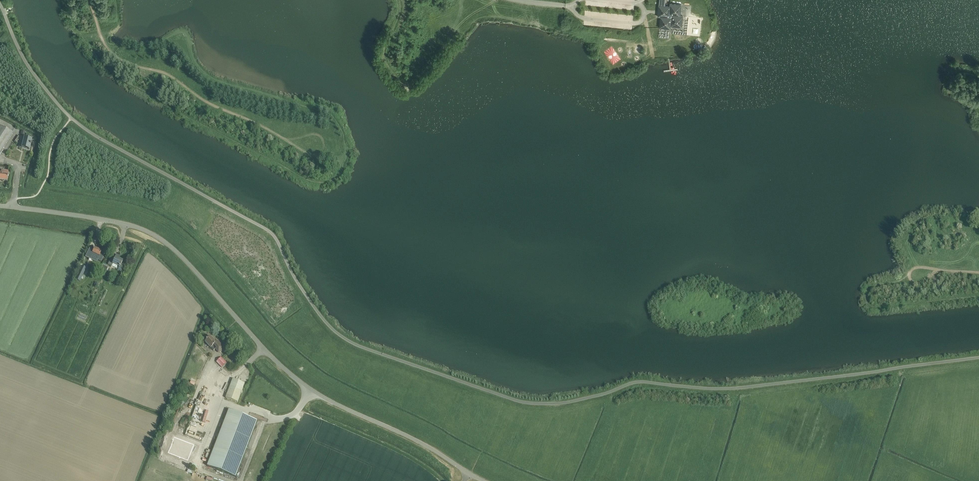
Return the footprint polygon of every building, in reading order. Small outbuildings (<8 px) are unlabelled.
[(682,28),(683,16),(680,16),(682,5),(670,4),(670,7),(659,6),(658,13),(658,17),(661,17),(660,28),(671,29),(671,27),(682,28)] [(13,133),(0,127),(0,153),(13,133)] [(29,150),(31,140),(22,138),(19,147),(29,150)] [(8,180),(9,170),(2,169),(2,171),(0,171),(0,179),(8,180)] [(99,256),(102,251),(94,248),(92,253),(97,255),(95,259),(97,260),(99,256)] [(122,272),(125,266),(121,265),(123,261),(115,258),(114,260),(111,258),(108,265),(111,266),(112,264),(119,267),(118,270),(122,272)] [(80,270),(75,280),(80,282),(84,272),(80,270)] [(205,342),(214,351),(216,349),(220,353),(225,348),(218,341),(216,343),(211,337),(209,336),(207,338),(207,339),(208,340),(205,342)] [(226,364),(221,358),(217,361),(223,368),(226,364)] [(237,403),(245,383),(233,379),(226,398),(237,403)] [(238,477),(259,420),(246,415),(231,410),(210,466),(225,472),(238,477)]
